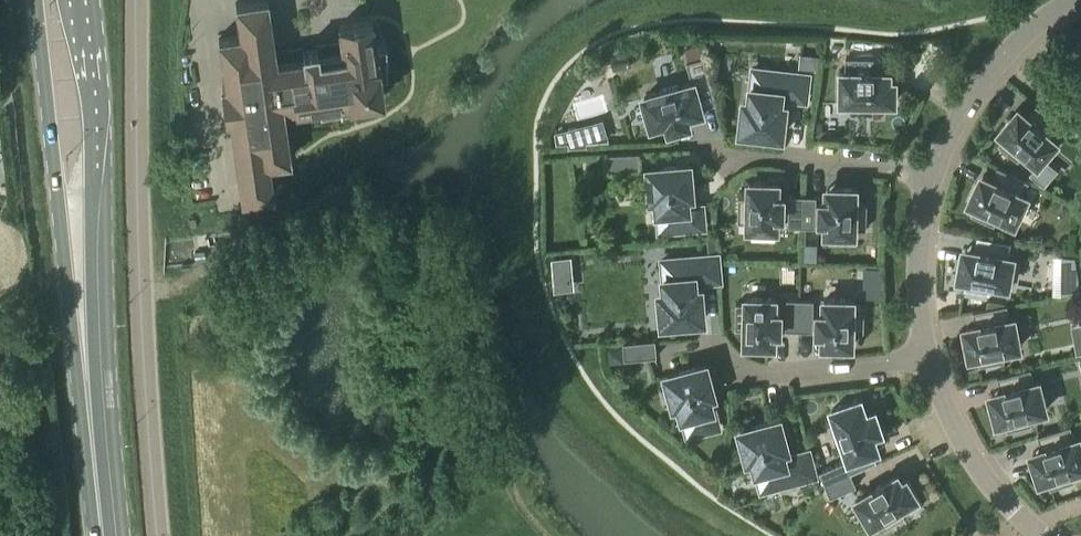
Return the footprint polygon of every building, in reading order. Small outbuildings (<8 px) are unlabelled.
[(235,149),(242,196),(273,192),(268,161),(290,158),(283,109),(296,107),(296,109),(384,96),(373,20),(339,25),(342,44),(275,53),(267,0),(247,0),(236,2),(241,33),(219,36),(226,84),(223,85),(227,117),(231,117),(235,149)] [(819,56),(801,54),(800,69),(818,71),(819,56)] [(703,57),(687,62),(692,82),(680,86),(680,85),(659,90),(659,92),(644,96),(652,125),(668,121),(670,130),(691,124),(688,116),(703,111),(702,106),(716,103),(703,57)] [(851,112),(874,112),(874,101),(895,101),(895,81),(890,81),(890,72),(880,72),(880,58),(846,58),(845,72),(842,72),(842,101),(851,101),(851,112)] [(806,100),(808,75),(753,69),(750,102),(746,102),(745,105),(742,127),(743,127),(742,131),(747,131),(747,132),(777,135),(777,134),(782,135),(782,131),(783,131),(785,110),(785,106),(783,106),(784,98),(806,100)] [(999,143),(1005,149),(1018,160),(1025,152),(1038,163),(1057,141),(1053,138),(1063,127),(1036,105),(1027,115),(1020,109),(1013,118),(1012,117),(1000,131),(1005,135),(999,143)] [(583,125),(555,132),(557,144),(569,143),(569,147),(587,146),(586,141),(583,125)] [(640,153),(608,154),(609,171),(641,170),(640,153)] [(692,194),(692,190),(693,190),(691,169),(690,169),(690,165),(685,166),(685,165),(655,168),(650,169),(650,173),(652,194),(653,198),(657,198),(660,231),(704,227),(702,206),(690,207),(688,195),(692,194)] [(999,215),(1015,223),(1027,196),(1023,194),(1029,181),(997,167),(991,179),(983,176),(978,186),(977,185),(969,201),(976,204),(971,214),(994,225),(999,215)] [(750,182),(749,197),(739,197),(738,222),(749,222),(749,228),(778,228),(778,215),(783,215),(784,197),(779,197),(779,183),(750,182)] [(827,188),(827,201),(822,201),(821,219),(827,220),(826,233),(856,234),(856,228),(866,229),(867,203),(856,203),(857,189),(827,188)] [(789,226),(802,227),(803,196),(789,196),(789,226)] [(803,196),(802,227),(815,227),(816,196),(803,196)] [(964,289),(989,293),(991,283),(1009,286),(1014,257),(1009,256),(1011,242),(977,236),(975,250),(965,249),(964,260),(962,259),(959,277),(966,278),(964,289)] [(208,237),(193,239),(197,263),(230,253),(226,243),(210,245),(208,237)] [(718,237),(708,238),(710,256),(718,255),(720,255),(718,237)] [(718,255),(710,256),(663,260),(665,293),(662,294),(662,297),(661,297),(663,319),(664,319),(664,323),(669,322),(669,323),(699,320),(704,319),(703,315),(704,315),(702,294),(701,294),(701,290),(699,290),(698,282),(720,280),(718,255)] [(572,258),(551,260),(552,270),(572,269),(572,258)] [(1076,258),(1056,261),(1056,299),(1080,295),(1080,286),(1076,258)] [(776,299),(747,298),(747,303),(736,303),(736,328),(746,329),(746,343),(775,344),(775,330),(781,331),(781,312),(776,312),(776,299)] [(786,329),(799,330),(800,299),(787,299),(786,329)] [(800,299),(799,330),(813,330),(814,300),(800,299)] [(824,331),(824,344),(853,345),(853,330),(864,330),(865,305),(854,305),(854,300),(825,299),(825,313),(819,313),(819,331),(824,331)] [(978,355),(980,365),(1005,360),(1003,350),(1020,347),(1015,318),(1010,319),(1007,305),(987,309),(973,311),(976,325),(967,327),(969,338),(967,338),(971,356),(978,355)] [(623,343),(625,359),(657,356),(655,340),(623,343)] [(673,374),(673,375),(668,376),(669,380),(674,400),(675,400),(676,404),(679,403),(688,436),(719,427),(710,395),(714,394),(713,390),(708,369),(707,369),(706,366),(702,367),(702,366),(673,374)] [(998,377),(1001,391),(992,393),(995,404),(993,404),(998,422),(1005,420),(1007,430),(1032,424),(1029,414),(1047,409),(1039,381),(1034,382),(1031,368),(998,377)] [(861,399),(832,409),(838,424),(836,424),(843,444),(844,444),(850,459),(879,449),(873,434),(882,431),(875,411),(866,414),(861,399)] [(746,429),(742,431),(743,434),(742,434),(748,455),(749,459),(753,458),(762,490),(816,476),(809,451),(788,457),(786,449),(788,448),(787,445),(782,424),(781,424),(780,420),(775,421),(746,429)] [(1042,449),(1033,452),(1036,463),(1035,463),(1040,480),(1047,478),(1050,488),(1074,481),(1071,471),(1080,468),(1080,442),(1080,438),(1075,439),(1071,426),(1038,436),(1042,449)] [(825,484),(851,473),(845,460),(819,472),(825,484)] [(856,486),(851,473),(825,484),(830,497),(856,486)] [(900,508),(918,497),(907,479),(902,482),(898,475),(885,483),(885,482),(873,489),(873,490),(857,499),(859,502),(859,503),(870,521),(872,524),(880,520),(885,529),(905,517),(900,508)]
